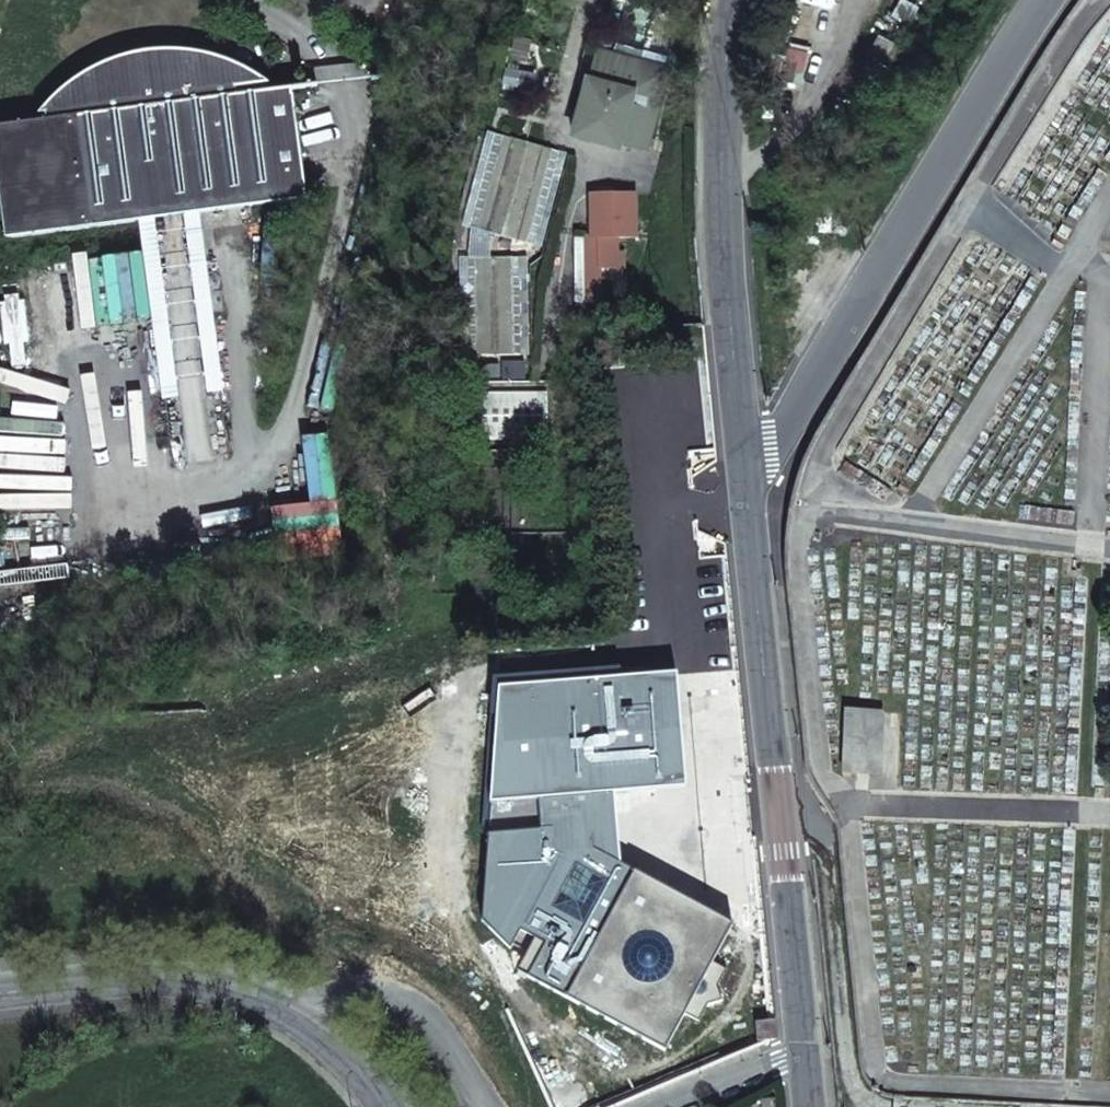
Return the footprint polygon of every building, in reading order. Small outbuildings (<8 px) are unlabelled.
[(629,0),(627,0),(613,53),(667,67),(668,68),(681,14),(629,0)] [(586,75),(571,132),(618,145),(618,143),(646,151),(646,150),(649,138),(668,68),(667,67),(613,53),(595,48),(588,76),(586,75)] [(135,53),(124,56),(112,59),(91,69),(80,75),(61,89),(44,105),(37,114),(44,113),(45,120),(0,126),(0,204),(4,238),(141,220),(197,213),(306,198),(304,191),(291,88),(236,95),(235,88),(268,83),(249,70),(228,61),(205,54),(181,51),(170,50),(158,50),(135,53)] [(496,135),(470,229),(487,233),(511,139),(496,135)] [(651,151),(654,139),(649,138),(646,150),(651,151)] [(518,241),(542,147),(511,139),(487,233),(518,241)] [(542,147),(518,241),(533,246),(558,151),(542,147)] [(591,195),(591,235),(586,235),(586,236),(586,268),(598,268),(622,268),(623,253),(617,253),(616,237),(634,237),(633,194),(591,195)] [(141,220),(173,464),(229,456),(197,213),(141,220)] [(586,268),(586,236),(574,236),(574,268),(586,268)] [(468,259),(470,356),(520,355),(518,258),(468,259)] [(598,279),(622,279),(622,268),(598,268),(598,279)] [(600,681),(626,679),(626,669),(600,671),(600,681)] [(713,962),(733,925),(619,863),(593,849),(589,796),(613,794),(682,787),(674,675),(626,679),(600,681),(600,671),(496,678),(481,920),(510,951),(520,933),(544,946),(527,977),(665,1051),(685,1014),(699,1021),(708,1004),(722,1000),(717,987),(727,970),(713,962)] [(843,773),(880,774),(882,712),(845,710),(843,773)] [(593,849),(619,863),(613,794),(589,796),(593,849)] [(774,1021),(755,1022),(756,1042),(776,1040),(774,1021)] [(760,1100),(761,1106),(774,1106),(772,1099),(760,1100)]
